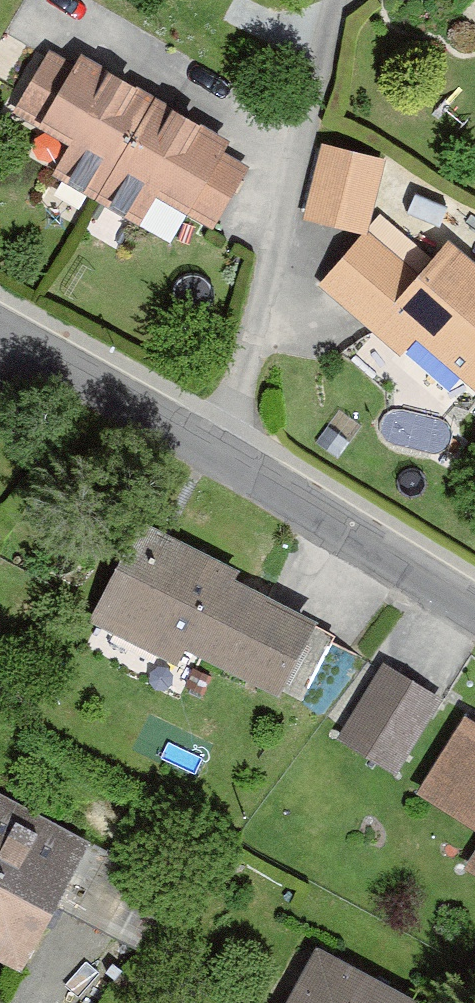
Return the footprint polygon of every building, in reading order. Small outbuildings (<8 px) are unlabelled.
[(249,163),(221,147),(229,134),(185,108),(111,66),(80,48),(72,62),(49,48),(14,108),(70,141),(52,172),(137,221),(155,191),(213,224),(249,163)] [(389,162),(321,143),(304,213),(366,229),(389,162)] [(446,234),(430,253),(384,214),(322,286),(399,352),(415,333),(474,385),(474,259),(446,234)] [(225,555),(140,512),(86,617),(181,666),(189,650),(282,698),(321,623),(217,571),(225,555)] [(442,694),(380,657),(334,733),(396,770),(442,694)] [(464,716),(419,790),(474,824),(474,723),(464,716)] [(21,972),(86,845),(0,800),(0,961),(21,972)] [(467,863),(474,868),(474,849),(467,863)] [(417,998),(311,943),(280,1002),(414,1002),(417,998)]
